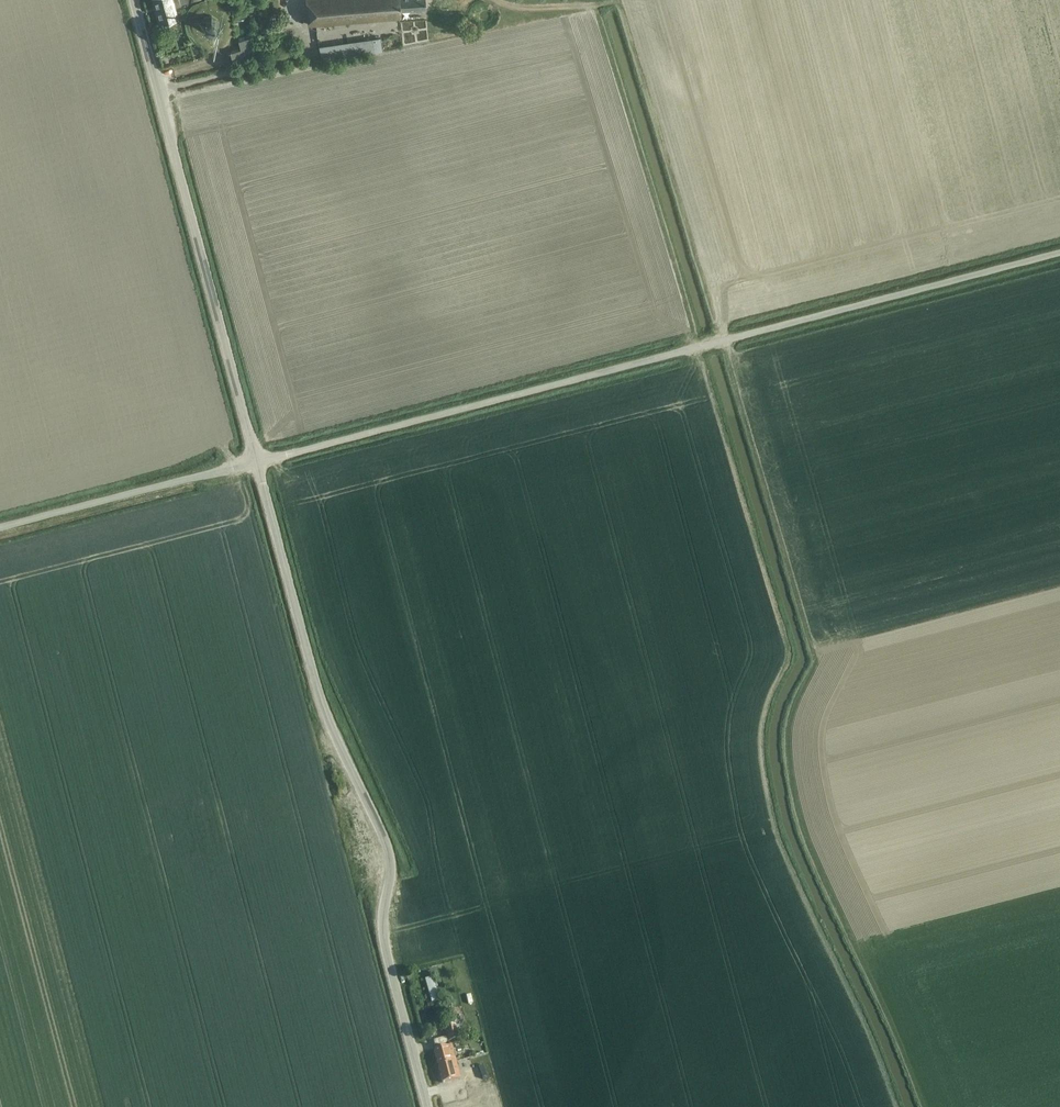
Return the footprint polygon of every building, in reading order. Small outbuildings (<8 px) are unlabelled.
[(160,23),(179,19),(176,8),(181,7),(181,5),(202,0),(154,0),(160,23)] [(308,24),(400,16),(399,10),(399,0),(306,0),(308,24)] [(399,10),(426,7),(425,0),(399,0),(399,10)] [(204,16),(201,22),(202,30),(209,33),(216,32),(219,26),(218,19),(212,15),(204,16)] [(381,37),(319,46),(321,59),(382,50),(381,37)] [(253,57),(249,39),(238,42),(240,50),(230,52),(232,62),(253,57)] [(444,1028),(448,1042),(459,1039),(455,1026),(444,1028)] [(433,1050),(438,1067),(456,1062),(451,1045),(433,1050)] [(460,1078),(456,1062),(438,1067),(442,1083),(460,1078)] [(465,1073),(467,1082),(478,1079),(475,1070),(465,1073)]
